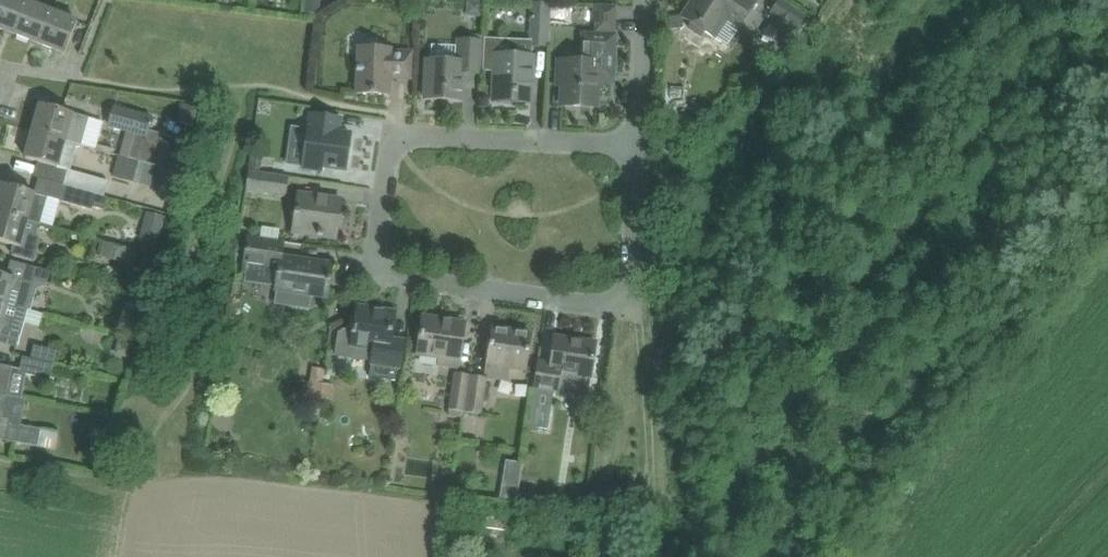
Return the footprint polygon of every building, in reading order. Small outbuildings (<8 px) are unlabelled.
[(15,34),(27,2),(23,0),(0,0),(0,28),(15,34)] [(304,11),(318,13),(320,0),(305,0),(304,11)] [(466,16),(481,17),(483,1),(475,0),(468,0),(466,16)] [(701,36),(704,31),(714,38),(726,19),(739,27),(755,2),(753,0),(691,0),(681,16),(691,22),(688,27),(701,36)] [(768,14),(774,18),(763,34),(779,45),(790,28),(795,31),(805,17),(780,0),(777,0),(768,14)] [(27,2),(15,34),(40,43),(52,11),(27,2)] [(532,2),(530,44),(547,45),(549,2),(532,2)] [(615,7),(595,6),(594,31),(614,32),(615,7)] [(52,11),(40,43),(65,53),(77,21),(52,11)] [(557,83),(562,84),(561,105),(596,106),(598,71),(612,72),(614,36),(583,35),(582,60),(558,59),(557,83)] [(463,71),(481,73),(483,41),(457,40),(456,60),(427,58),(425,97),(461,100),(463,71)] [(389,76),(410,78),(411,52),(389,51),(389,48),(359,46),(356,93),(388,94),(389,76)] [(494,53),(492,101),(531,103),(533,54),(494,53)] [(64,139),(78,143),(85,116),(41,103),(33,131),(64,139)] [(182,103),(178,120),(195,124),(199,107),(182,103)] [(124,143),(119,141),(116,154),(119,155),(140,161),(148,130),(152,119),(114,107),(109,124),(127,129),(124,143)] [(292,126),(287,163),(303,165),(302,167),(322,170),(323,166),(346,169),(351,133),(338,132),(340,118),(311,113),(309,126),(308,126),(308,128),(292,126)] [(148,130),(140,161),(157,166),(165,135),(148,130)] [(78,143),(64,139),(33,131),(25,158),(47,164),(70,170),(78,143)] [(119,155),(113,176),(152,187),(157,166),(140,161),(119,155)] [(253,157),(251,170),(260,171),(262,159),(253,157)] [(249,169),(246,189),(285,195),(288,176),(260,171),(251,170),(249,169)] [(0,193),(0,212),(35,222),(35,223),(39,224),(47,197),(34,193),(2,184),(0,193)] [(92,210),(93,207),(103,210),(107,197),(63,185),(59,201),(92,210)] [(293,232),(336,238),(341,199),(298,193),(293,232)] [(35,223),(35,222),(0,212),(0,241),(15,246),(12,255),(30,260),(35,240),(32,234),(35,223)] [(148,212),(145,222),(162,227),(165,217),(148,212)] [(239,235),(238,249),(245,250),(247,236),(242,236),(239,235)] [(275,289),(277,289),(275,304),(310,309),(312,294),(327,296),(332,264),(281,257),(283,241),(247,236),(245,250),(243,264),(278,269),(275,289)] [(132,249),(105,241),(101,255),(128,262),(132,249)] [(36,268),(32,283),(35,284),(47,287),(51,272),(36,268)] [(7,303),(28,309),(35,284),(32,283),(0,274),(0,302),(7,303)] [(132,313),(142,316),(146,299),(129,295),(127,305),(132,313)] [(30,310),(28,309),(7,303),(0,302),(0,340),(18,345),(28,309),(30,310)] [(338,333),(335,355),(370,361),(368,375),(395,379),(397,367),(400,367),(404,341),(391,339),(394,315),(380,313),(380,310),(357,307),(354,331),(344,329),(338,333)] [(458,365),(464,323),(423,317),(418,353),(439,356),(438,362),(458,365)] [(487,363),(485,372),(498,374),(499,364),(510,366),(526,369),(531,333),(492,327),(487,363)] [(537,361),(533,388),(587,396),(595,343),(554,337),(550,363),(537,361)] [(118,338),(113,354),(128,358),(132,342),(118,338)] [(55,363),(58,351),(34,345),(31,357),(55,363)] [(22,356),(19,372),(50,380),(54,364),(22,356)] [(6,396),(10,375),(5,375),(7,365),(0,364),(0,395),(6,396)] [(306,395),(321,397),(323,382),(325,367),(312,366),(310,380),(308,380),(306,395)] [(448,408),(463,410),(469,373),(454,371),(448,408)] [(469,373),(463,410),(481,413),(487,376),(469,373)] [(323,382),(321,397),(332,398),(334,384),(323,382)] [(448,408),(447,414),(462,417),(463,410),(448,408)] [(532,409),(529,426),(547,428),(550,411),(532,409)] [(6,441),(38,446),(56,449),(57,445),(58,435),(59,432),(41,429),(9,423),(6,441)] [(501,480),(498,500),(515,502),(518,483),(501,480)]
